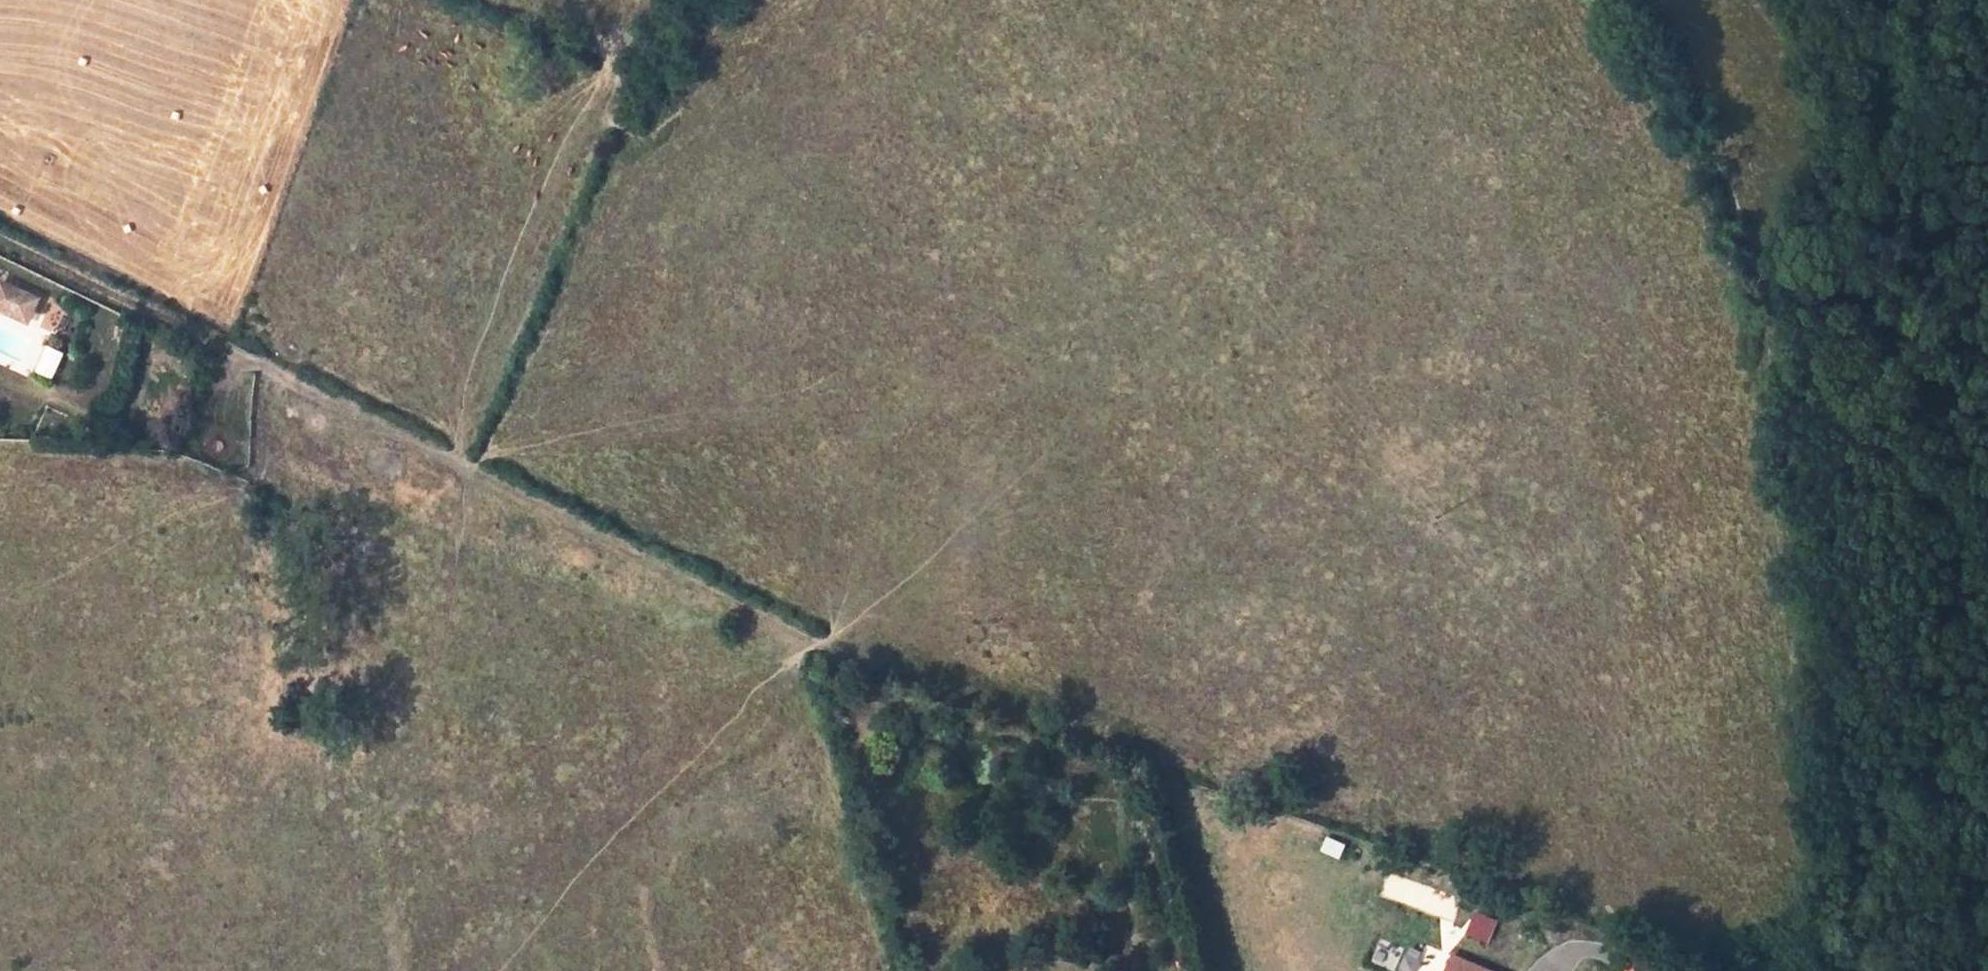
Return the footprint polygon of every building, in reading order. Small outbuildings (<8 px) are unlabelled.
[(0,280),(0,313),(28,325),(40,299),(0,280)] [(52,378),(62,353),(47,347),(36,371),(52,378)] [(1474,912),(1465,934),(1488,943),(1497,921),(1474,912)] [(1447,970),(1493,970),(1454,954),(1447,970)]
